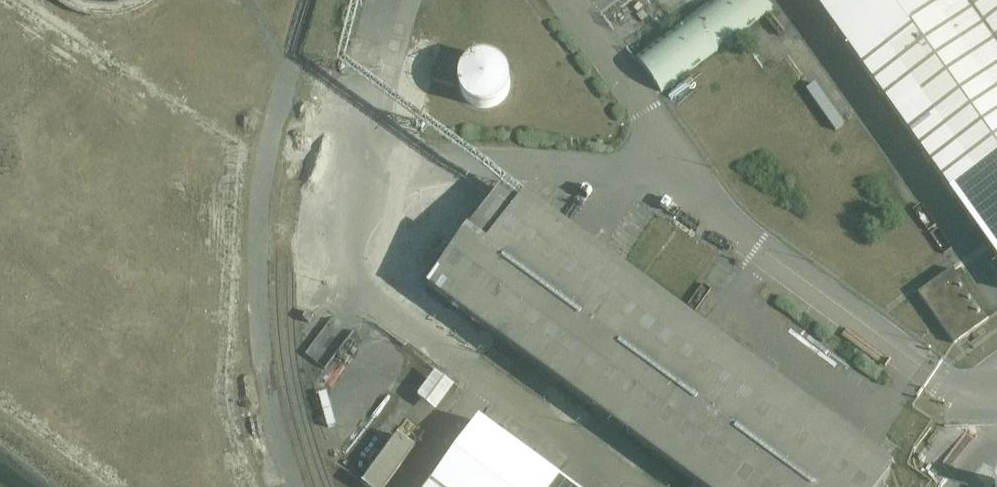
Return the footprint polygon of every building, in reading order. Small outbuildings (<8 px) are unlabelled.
[(66,1),(80,6),(89,8),(97,9),(111,8),(125,5),(134,1),(136,0),(64,0),(66,1)] [(772,8),(766,0),(705,0),(633,51),(660,89),(772,8)] [(703,0),(657,0),(672,22),(703,0)] [(996,259),(996,0),(813,0),(996,259)] [(505,85),(506,76),(505,68),(501,61),(497,58),(493,55),(488,53),(485,53),(477,54),(473,55),(468,58),(465,61),(462,66),(460,70),(459,75),(460,80),(461,85),(463,89),(466,93),(470,96),(474,98),(478,99),(482,100),(487,99),(492,98),(496,95),(499,93),(502,90),(505,85)] [(524,194),(486,245),(467,231),(426,286),(699,486),(881,486),(895,468),(524,194)] [(954,344),(988,319),(951,269),(918,293),(954,344)] [(417,387),(437,400),(454,375),(434,361),(417,387)] [(479,420),(430,486),(571,486),(479,420)] [(415,447),(397,434),(361,484),(366,486),(386,486),(415,447)]
